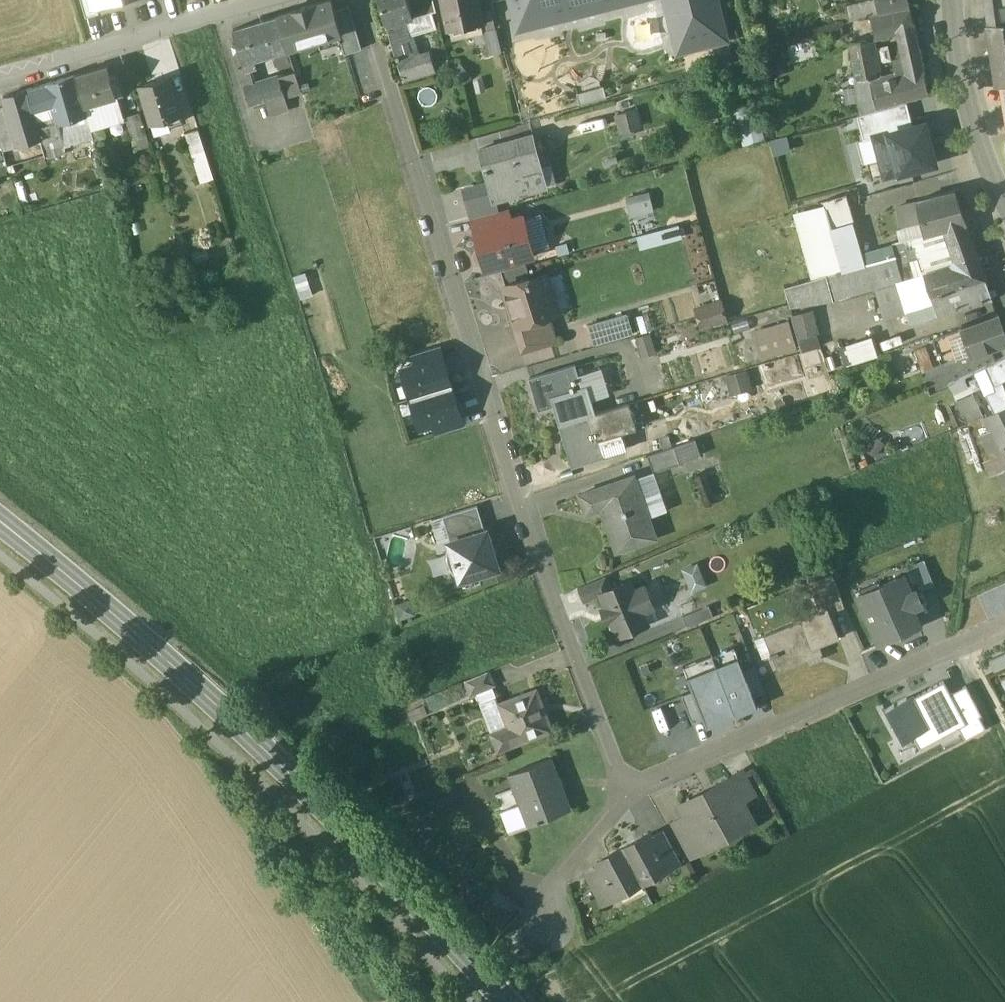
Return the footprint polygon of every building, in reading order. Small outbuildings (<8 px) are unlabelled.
[(95,0),(81,0),(86,17),(98,14),(95,0)] [(332,0),(303,9),(313,41),(342,33),(336,12),(332,0)] [(401,75),(430,66),(426,55),(417,57),(410,34),(405,19),(413,16),(413,17),(422,14),(422,15),(423,15),(419,0),(378,0),(401,75)] [(423,15),(431,13),(436,11),(433,0),(419,0),(423,15)] [(449,30),(482,23),(477,0),(443,0),(449,30)] [(518,32),(643,0),(510,0),(518,32)] [(678,54),(729,41),(718,0),(664,0),(678,54)] [(850,6),(853,21),(879,14),(876,0),(850,6)] [(879,11),(910,5),(909,0),(877,0),(879,11)] [(987,7),(989,23),(1004,21),(1004,14),(1002,5),(987,7)] [(353,7),(336,12),(342,33),(348,53),(365,48),(353,7)] [(910,7),(872,16),(876,33),(882,36),(898,33),(915,29),(910,7)] [(303,9),(278,16),(288,48),(313,41),(303,9)] [(422,14),(413,17),(413,16),(405,19),(410,34),(425,30),(425,29),(435,26),(431,13),(423,15),(422,15),(422,14)] [(278,16),(262,20),(263,22),(272,53),(288,48),(278,16)] [(986,24),(992,58),(993,58),(1004,56),(1004,21),(989,23),(986,24)] [(263,22),(234,30),(238,45),(233,46),(235,54),(240,52),(243,61),(244,60),(246,67),(257,64),(255,57),(272,53),(263,22)] [(496,28),(483,31),(489,55),(502,52),(496,28)] [(915,29),(898,33),(902,47),(918,43),(915,29)] [(869,40),(853,43),(859,79),(877,76),(871,41),(869,40)] [(918,43),(902,47),(907,68),(908,74),(924,70),(918,43)] [(993,58),(994,65),(1004,64),(1004,56),(993,58)] [(461,64),(452,71),(464,84),(472,77),(461,64)] [(994,65),(998,85),(1000,85),(1004,84),(1004,64),(994,65)] [(109,65),(76,75),(85,105),(118,96),(113,79),(109,65)] [(898,76),(885,80),(890,103),(930,94),(924,70),(908,74),(907,68),(896,70),(898,76)] [(280,77),(284,93),(286,100),(302,95),(295,72),(280,77)] [(76,75),(47,84),(57,120),(58,123),(87,115),(85,105),(76,75)] [(170,76),(140,85),(152,123),(168,119),(181,115),(170,76)] [(877,76),(859,79),(860,85),(878,82),(877,76)] [(280,77),(266,81),(271,97),(284,93),(280,77)] [(123,94),(118,78),(113,79),(118,96),(123,94)] [(878,82),(860,85),(861,90),(873,88),(877,106),(890,103),(885,80),(878,82)] [(266,81),(244,87),(249,104),(266,99),(271,97),(266,81)] [(57,120),(47,84),(28,89),(38,122),(39,126),(57,120)] [(28,89),(3,97),(6,106),(13,130),(38,122),(28,89)] [(286,100),(284,93),(271,97),(266,99),(271,116),(290,110),(286,100)] [(118,96),(85,105),(87,115),(91,128),(126,118),(126,117),(124,117),(118,96)] [(888,133),(913,126),(908,104),(858,116),(863,139),(874,136),(888,133)] [(0,108),(0,110),(0,111),(0,143),(1,147),(3,151),(18,146),(13,130),(6,106),(0,108)] [(759,106),(735,113),(744,146),(769,139),(759,106)] [(140,112),(126,117),(126,118),(136,150),(150,146),(140,112)] [(622,135),(645,129),(640,112),(617,118),(622,135)] [(181,115),(168,119),(170,124),(183,121),(181,115)] [(57,120),(39,126),(43,139),(41,140),(44,148),(64,144),(58,123),(57,120)] [(38,122),(13,130),(18,146),(41,140),(43,139),(39,126),(38,122)] [(899,174),(936,164),(926,123),(913,126),(888,133),(894,156),(899,174)] [(199,129),(185,133),(196,167),(209,163),(199,129)] [(880,160),(894,156),(888,133),(874,136),(880,160)] [(533,135),(479,149),(485,172),(486,172),(493,196),(494,199),(496,199),(547,185),(533,135)] [(791,151),(786,135),(769,140),(773,156),(791,151)] [(955,192),(917,201),(924,235),(944,229),(965,223),(965,222),(955,192)] [(654,211),(650,194),(628,200),(632,216),(654,211)] [(493,196),(468,203),(472,218),(499,211),(496,199),(494,199),(493,196)] [(849,198),(827,203),(828,208),(844,271),(852,269),(866,264),(849,198)] [(916,203),(896,207),(900,229),(920,225),(916,203)] [(828,208),(798,216),(813,278),(820,277),(844,271),(828,208)] [(499,211),(472,218),(476,232),(481,230),(481,229),(511,221),(510,220),(507,209),(499,211)] [(511,221),(481,229),(481,230),(491,267),(533,255),(523,217),(510,220),(511,221)] [(680,223),(638,235),(641,248),(684,236),(680,223)] [(965,223),(944,229),(957,262),(951,267),(924,275),(926,281),(931,297),(985,280),(965,223)] [(924,235),(911,239),(924,275),(951,267),(957,262),(944,229),(924,235)] [(915,276),(906,240),(892,244),(894,256),(900,280),(901,282),(902,282),(915,278),(915,276)] [(894,256),(866,264),(852,269),(844,271),(820,277),(785,287),(789,305),(832,299),(877,286),(900,280),(894,256)] [(305,272),(293,277),(301,299),(313,295),(305,272)] [(915,278),(902,282),(904,287),(921,283),(919,277),(915,276),(915,278)] [(529,279),(503,286),(514,323),(512,323),(513,327),(547,316),(552,315),(547,298),(551,293),(549,284),(541,281),(531,284),(529,279)] [(900,280),(877,286),(885,317),(906,311),(900,289),(904,287),(902,282),(901,282),(900,280)] [(985,280),(931,297),(933,303),(936,314),(982,300),(982,301),(984,301),(983,299),(992,297),(985,280)] [(904,287),(900,289),(906,311),(933,303),(931,297),(926,281),(921,283),(904,287)] [(720,301),(695,309),(701,328),(726,321),(720,301)] [(814,312),(793,318),(802,352),(824,346),(814,312)] [(962,326),(963,329),(973,354),(1004,342),(1004,335),(998,313),(962,326)] [(597,346),(635,335),(629,315),(591,326),(597,346)] [(547,316),(513,327),(520,352),(555,342),(547,316)] [(796,348),(788,321),(753,332),(761,359),(796,348)] [(963,329),(934,340),(943,365),(973,354),(963,329)] [(848,368),(880,356),(874,339),(842,350),(848,368)] [(438,346),(413,354),(416,365),(442,358),(438,346)] [(926,347),(914,351),(923,373),(934,369),(926,347)] [(416,365),(402,370),(411,398),(451,386),(443,357),(416,365)] [(985,367),(993,387),(1004,382),(1004,381),(1004,380),(1004,357),(985,367)] [(575,363),(529,377),(537,402),(560,395),(562,403),(553,405),(559,424),(569,422),(596,414),(596,413),(587,385),(583,386),(575,363)] [(752,391),(748,373),(730,377),(734,395),(752,391)] [(451,386),(411,398),(420,427),(434,423),(459,415),(460,414),(451,386)] [(974,395),(957,404),(964,415),(980,407),(974,395)] [(596,414),(569,422),(574,438),(565,440),(573,467),(604,458),(598,440),(636,428),(629,403),(596,413),(596,414)] [(987,419),(992,431),(1000,447),(1003,446),(1004,444),(1004,410),(987,419)] [(459,415),(434,423),(437,434),(463,426),(459,415)] [(992,431),(981,436),(989,452),(1000,447),(992,431)] [(696,438),(650,454),(656,471),(702,455),(696,438)] [(1003,446),(1000,447),(989,452),(992,460),(984,464),(991,477),(1000,472),(1004,470),(1004,450),(1003,446)] [(634,474),(580,494),(587,512),(602,507),(615,542),(633,536),(636,543),(656,536),(634,474)] [(478,505),(443,516),(451,540),(485,530),(478,505)] [(451,540),(449,541),(460,579),(499,568),(487,529),(485,530),(451,540)] [(436,574),(452,569),(447,553),(431,558),(436,574)] [(700,561),(684,567),(692,590),(708,583),(700,561)] [(925,561),(912,566),(921,590),(934,584),(925,561)] [(833,574),(810,583),(821,610),(828,607),(830,612),(845,606),(833,574)] [(606,575),(578,587),(584,602),(602,595),(601,593),(611,588),(606,575)] [(903,576),(859,596),(880,642),(918,625),(911,609),(921,604),(915,591),(910,593),(903,576)] [(634,591),(629,581),(611,588),(601,593),(602,595),(607,607),(603,608),(608,620),(612,618),(619,635),(647,623),(642,611),(653,606),(645,587),(634,591)] [(685,614),(688,624),(706,617),(703,607),(685,614)] [(821,610),(801,618),(802,620),(765,635),(772,652),(771,653),(772,657),(774,656),(780,670),(807,658),(807,656),(820,650),(821,653),(823,652),(820,645),(840,637),(830,612),(828,607),(821,610)] [(1004,666),(1004,654),(992,659),(996,669),(1004,666)] [(704,720),(707,727),(758,707),(754,697),(744,671),(739,657),(688,677),(693,691),(704,720)] [(744,671),(754,697),(765,692),(755,666),(744,671)] [(488,672),(466,681),(471,695),(494,685),(488,672)] [(944,681),(912,698),(915,703),(911,705),(924,730),(913,736),(920,748),(959,727),(967,723),(951,694),(944,681)] [(982,715),(966,686),(951,694),(967,723),(959,727),(966,740),(986,729),(979,716),(982,715)] [(537,689),(500,703),(508,726),(515,744),(553,730),(537,689)] [(704,720),(693,691),(682,696),(693,724),(704,720)] [(682,695),(643,707),(659,757),(698,744),(682,695)] [(907,697),(886,709),(903,741),(913,736),(924,730),(911,705),(907,697)] [(496,698),(481,703),(492,732),(508,726),(500,703),(498,704),(496,698)] [(492,732),(491,733),(498,750),(515,744),(508,726),(492,732)] [(551,758),(509,774),(521,804),(528,824),(529,825),(570,809),(551,758)] [(743,774),(731,781),(742,800),(754,794),(743,774)] [(714,791),(682,809),(686,815),(673,822),(690,854),(725,835),(727,839),(755,824),(742,800),(731,781),(729,777),(712,787),(714,791)] [(521,804),(502,811),(510,831),(528,824),(521,804)] [(681,862),(664,831),(652,837),(669,868),(681,862)] [(650,833),(623,848),(642,883),(669,868),(652,837),(650,833)] [(642,883),(623,848),(597,862),(602,871),(616,897),(642,883)] [(602,871),(589,878),(603,903),(616,897),(602,871)]
